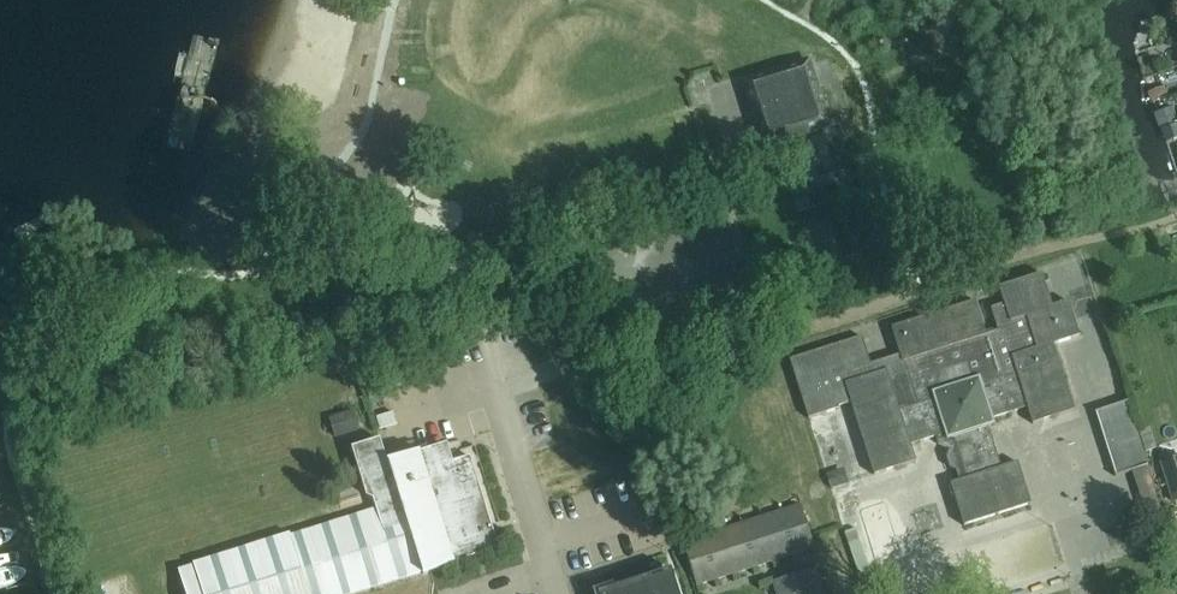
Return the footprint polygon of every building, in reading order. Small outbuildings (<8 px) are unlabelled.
[(808,60),(742,81),(763,147),(829,126),(808,60)] [(839,199),(835,185),(807,194),(808,196),(811,207),(839,199)] [(1032,424),(1074,410),(1053,344),(1079,336),(1068,301),(1052,306),(1041,273),(998,287),(1004,304),(990,308),(998,331),(993,332),(992,330),(985,333),(975,301),(892,327),(900,356),(871,365),(862,337),(790,359),(809,419),(851,405),(874,475),(915,461),(910,445),(935,437),(937,444),(948,451),(945,457),(949,467),(955,470),(959,480),(950,483),(963,525),(1031,504),(1017,462),(1001,467),(988,427),(995,425),(993,418),(1027,407),(1032,424)] [(335,437),(360,429),(353,409),(329,417),(335,437)] [(1099,417),(1113,479),(1139,473),(1125,412),(1099,417)] [(375,507),(192,564),(193,566),(179,570),(186,593),(355,593),(499,549),(470,457),(442,466),(436,447),(420,453),(420,452),(387,462),(384,451),(381,438),(350,447),(366,496),(373,499),(375,507)] [(1162,462),(1160,463),(1172,501),(1176,500),(1176,458),(1162,462)] [(827,474),(832,489),(845,485),(840,470),(827,474)] [(780,511),(794,554),(815,547),(801,505),(780,511)] [(761,517),(775,560),(794,554),(780,511),(761,517)] [(742,524),(756,566),(775,560),(761,517),(742,524)] [(722,530),(736,573),(756,566),(742,524),(722,530)] [(702,536),(716,579),(736,573),(722,530),(702,536)] [(697,585),(716,579),(702,536),(684,542),(697,585)] [(823,587),(816,567),(773,581),(777,593),(801,593),(823,587)] [(671,570),(598,593),(599,593),(679,593),(671,570)]
